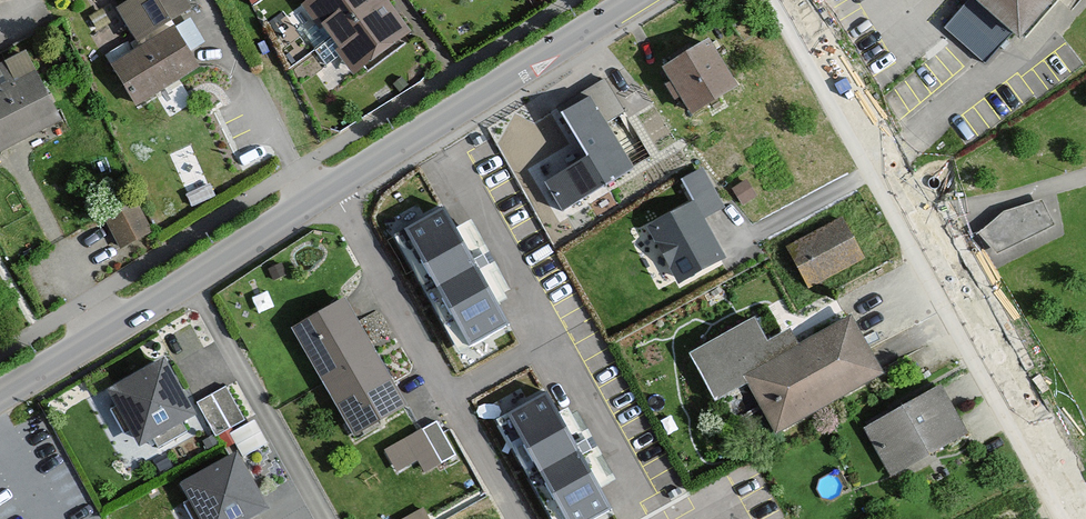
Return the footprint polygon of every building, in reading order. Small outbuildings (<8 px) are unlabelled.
[(187,0),(125,0),(128,5),(115,13),(138,50),(195,14),(187,0)] [(385,0),(315,0),(302,9),(327,46),(388,5),(385,0)] [(1026,38),(1059,0),(981,0),(1026,38)] [(413,42),(388,5),(327,46),(353,83),(413,42)] [(176,33),(108,71),(132,112),(199,73),(176,33)] [(689,124),(743,93),(716,45),(662,76),(689,124)] [(0,69),(0,156),(63,124),(28,55),(0,69)] [(589,166),(551,186),(562,213),(629,172),(603,124),(624,110),(604,79),(553,113),(589,166)] [(680,291),(727,266),(703,223),(723,212),(701,171),(673,185),(686,211),(647,232),(680,291)] [(439,197),(390,226),(466,360),(514,331),(439,197)] [(139,199),(109,218),(125,244),(155,226),(139,199)] [(1003,212),(978,235),(998,253),(1054,225),(1042,200),(1003,212)] [(847,209),(789,240),(811,282),(870,252),(847,209)] [(294,333),(326,389),(377,360),(346,304),(294,333)] [(855,319),(801,350),(792,334),(769,346),(756,322),(689,360),(717,409),(752,389),(781,439),(888,377),(855,319)] [(326,389),(356,444),(408,416),(377,360),(326,389)] [(488,386),(563,518),(608,518),(615,515),(529,362),(488,386)] [(143,453),(197,421),(164,364),(109,396),(143,453)] [(865,428),(893,479),(970,438),(943,387),(865,428)] [(244,422),(225,389),(194,407),(213,440),(244,422)] [(394,479),(421,464),(409,442),(382,456),(394,479)] [(200,518),(263,518),(273,514),(244,459),(185,490),(200,518)]
